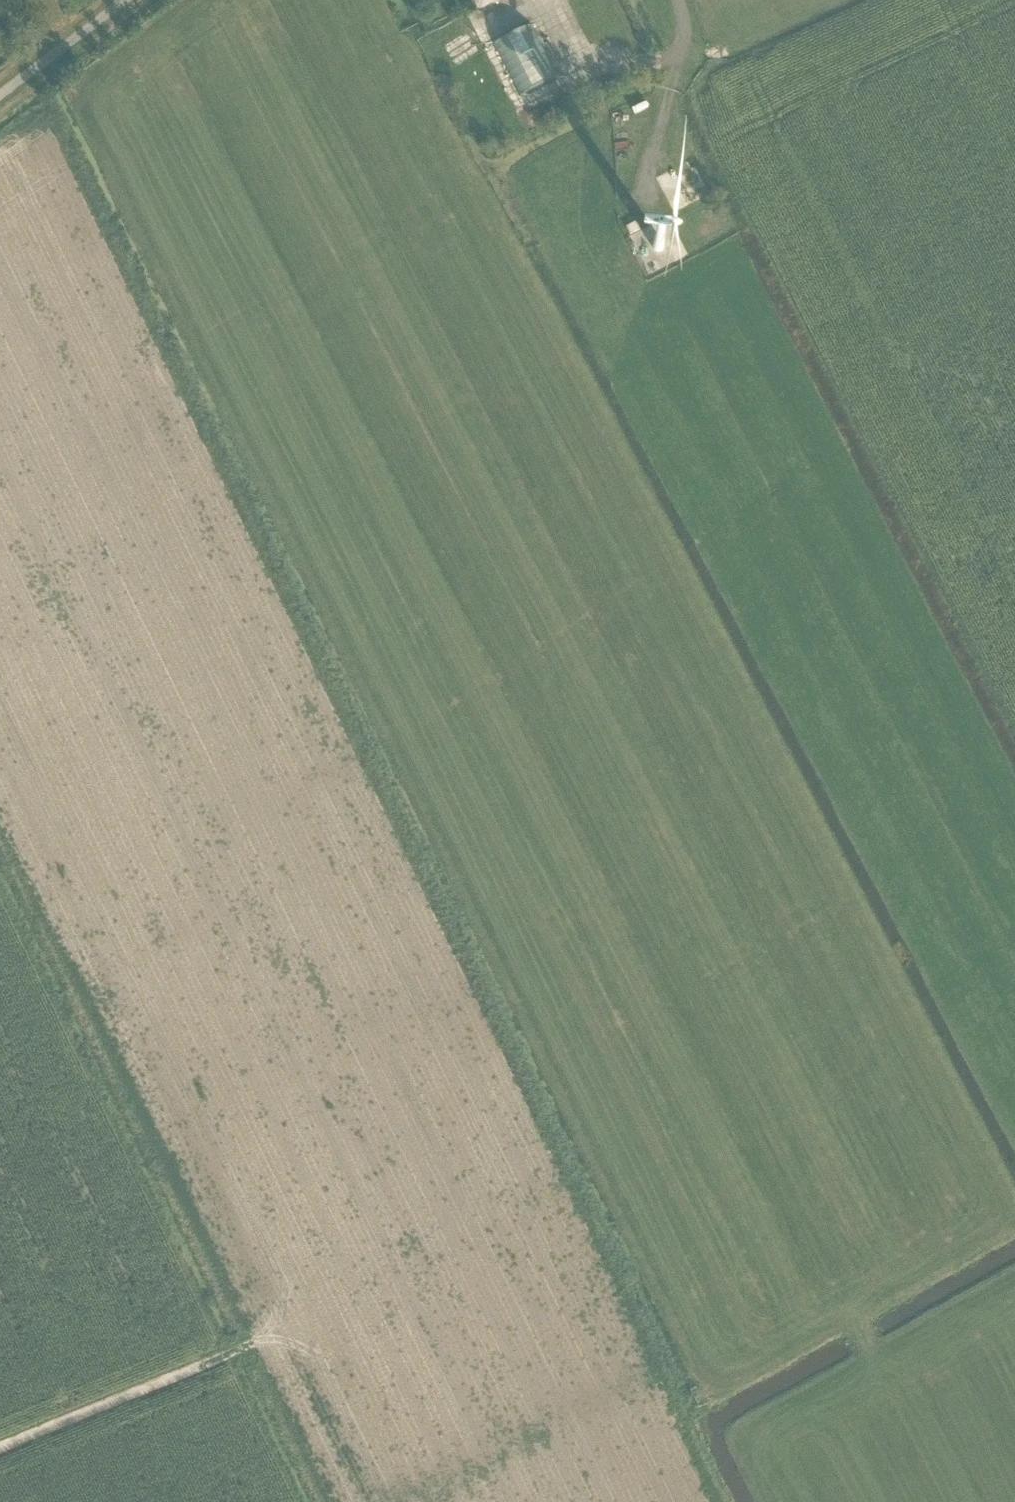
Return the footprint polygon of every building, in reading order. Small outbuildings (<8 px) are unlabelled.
[(477,10),(497,0),(472,0),(477,10)] [(558,79),(531,25),(493,44),(520,97),(558,79)] [(458,67),(482,52),(468,31),(444,45),(458,67)] [(677,186),(676,186),(677,187),(677,188),(677,190),(678,191),(679,191),(680,192),(681,192),(682,193),(684,192),(685,192),(686,191),(687,190),(688,189),(688,188),(688,187),(688,186),(688,185),(688,184),(687,183),(686,182),(686,181),(684,181),(683,181),(681,181),(680,181),(679,182),(678,182),(677,183),(677,184),(677,186)] [(631,238),(643,233),(639,221),(627,225),(631,238)]
